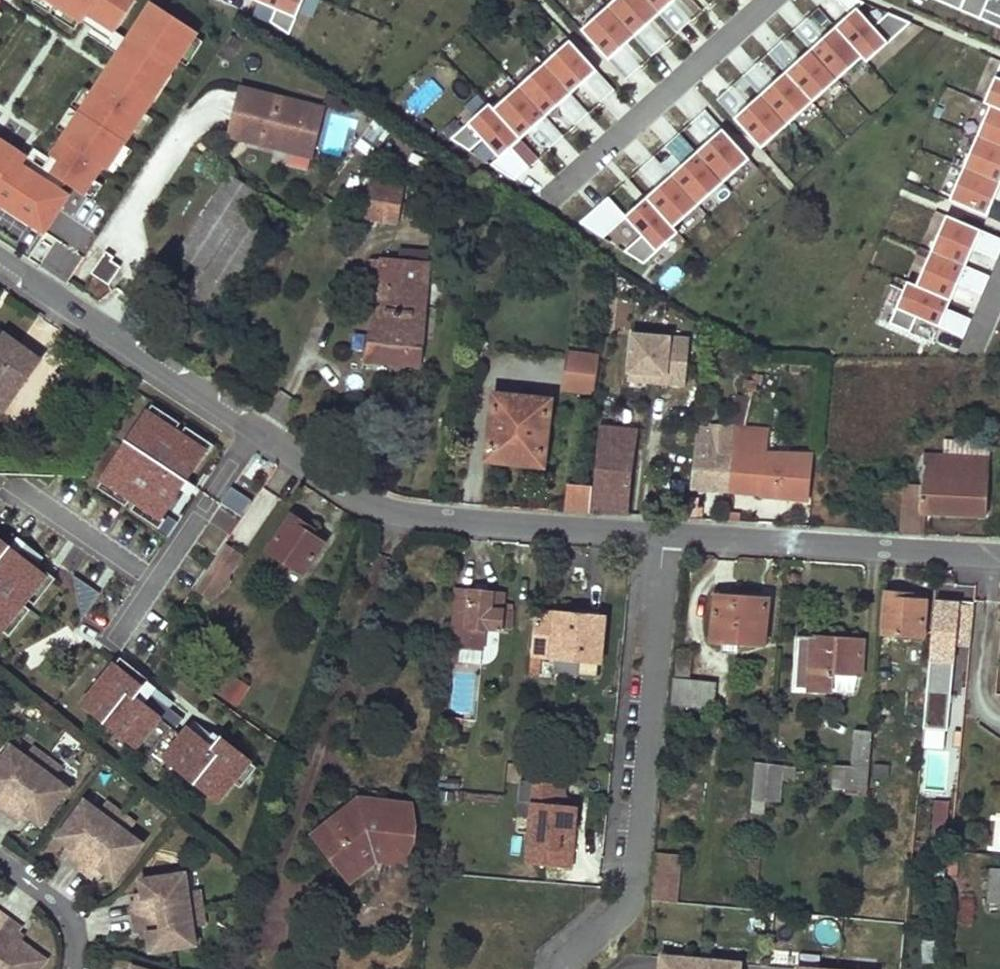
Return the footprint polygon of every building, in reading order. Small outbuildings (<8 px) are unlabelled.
[(80,20),(50,0),(33,0),(33,1),(74,28),(80,20)] [(80,20),(82,21),(88,13),(115,31),(136,0),(50,0),(80,20)] [(276,9),(271,22),(290,35),(305,0),(254,0),(276,9)] [(648,0),(615,0),(608,6),(635,37),(649,24),(644,18),(655,8),(660,14),(661,14),(648,0)] [(661,14),(675,1),(674,0),(648,0),(661,14)] [(658,19),(672,35),(711,0),(679,0),(658,19)] [(836,27),(863,57),(877,44),(882,49),(912,23),(889,13),(874,26),(858,8),(865,2),(859,0),(838,0),(850,14),(836,27)] [(999,27),(999,0),(937,0),(999,27)] [(109,84),(101,78),(92,92),(80,110),(78,113),(65,133),(51,154),(60,159),(51,173),(65,182),(83,194),(93,179),(102,166),(106,169),(152,100),(152,99),(147,96),(163,70),(169,74),(179,60),(193,38),(197,32),(152,2),(127,39),(122,47),(130,52),(109,84)] [(635,37),(608,6),(582,30),(609,60),(624,47),(619,41),(630,31),(635,37)] [(660,14),(655,8),(644,18),(649,24),(660,14)] [(127,39),(115,31),(88,13),(82,21),(110,39),(106,45),(118,53),(101,78),(109,84),(130,52),(122,47),(127,39)] [(825,37),(811,49),(838,79),(863,57),(836,27),(841,33),(831,43),(825,37)] [(831,43),(841,33),(836,27),(825,37),(831,43)] [(635,37),(630,31),(619,41),(624,47),(635,37)] [(193,38),(179,60),(187,65),(201,43),(193,38)] [(598,70),(571,40),(544,64),(572,94),(567,88),(577,78),(583,84),(598,70)] [(800,59),(786,72),(813,102),(838,79),(811,49),(811,50),(816,56),(806,65),(800,59)] [(806,65),(816,56),(811,50),(800,59),(806,65)] [(544,64),(519,87),(546,117),(547,116),(541,111),(552,101),(558,107),(572,94),(544,64)] [(985,103),(992,106),(999,109),(999,69),(985,103)] [(147,96),(152,99),(152,100),(154,101),(172,75),(169,74),(163,70),(147,96)] [(775,82),(761,95),(788,125),(813,102),(786,72),(791,79),(780,88),(775,82)] [(780,88),(791,79),(786,72),(775,82),(780,88)] [(577,78),(567,88),(572,94),(583,84),(577,78)] [(72,104),(80,110),(92,92),(84,86),(72,104)] [(546,117),(519,87),(494,109),(522,139),(517,133),(527,124),(532,130),(546,117)] [(239,89),(228,136),(264,145),(275,147),(297,153),(308,106),(239,89)] [(750,105),(734,118),(761,148),(788,125),(761,95),(760,95),(766,101),(755,111),(750,105)] [(755,111),(766,101),(760,95),(750,105),(755,111)] [(552,101),(541,111),(547,116),(558,107),(552,101)] [(494,109),(490,104),(451,139),(471,151),(483,139),(499,157),(491,164),(515,180),(530,167),(512,148),(522,139),(494,109)] [(308,106),(297,153),(312,156),(323,110),(308,106)] [(992,106),(978,137),(999,146),(999,109),(992,106)] [(57,127),(65,133),(78,113),(70,107),(57,127)] [(527,124),(517,133),(522,139),(532,130),(527,124)] [(750,159),(723,129),(708,142),(713,148),(703,158),(697,152),(697,153),(724,183),(750,159)] [(978,137),(965,168),(999,183),(999,146),(978,137)] [(43,233),(68,194),(60,189),(65,182),(51,173),(42,167),(0,139),(0,204),(43,233)] [(703,158),(713,148),(708,142),(697,152),(703,158)] [(699,205),(724,183),(697,153),(683,165),(688,171),(677,181),(672,175),(699,205)] [(60,159),(51,154),(42,167),(51,173),(60,159)] [(677,181),(688,171),(683,165),(672,175),(677,181)] [(965,168),(951,201),(988,216),(996,198),(988,195),(994,181),(999,184),(999,183),(965,168)] [(257,194),(229,175),(178,252),(199,266),(205,270),(195,286),(184,304),(210,321),(269,233),(250,221),(257,210),(250,205),(257,194)] [(371,175),(363,219),(385,223),(392,179),(371,175)] [(647,198),(674,228),(699,205),(672,175),(657,188),(663,194),(653,203),(647,197),(647,198)] [(93,179),(83,194),(92,199),(101,184),(93,179)] [(392,179),(385,223),(398,225),(406,182),(392,179)] [(988,195),(996,198),(999,187),(999,184),(994,181),(988,195)] [(653,203),(663,194),(657,188),(647,197),(653,203)] [(265,199),(257,194),(250,205),(257,210),(265,199)] [(674,228),(647,198),(626,216),(609,197),(581,222),(604,238),(626,218),(642,235),(625,251),(645,264),(679,233),(674,228)] [(947,215),(932,252),(990,277),(990,276),(966,266),(959,263),(966,246),(974,249),(998,259),(999,254),(999,238),(947,215)] [(624,252),(636,236),(621,224),(608,239),(624,252)] [(444,237),(465,239),(467,229),(444,227),(444,237)] [(42,270),(70,279),(80,249),(52,240),(42,270)] [(974,249),(966,246),(959,263),(966,266),(974,249)] [(429,252),(402,249),(401,262),(428,264),(429,252)] [(990,277),(932,252),(917,286),(944,297),(951,281),(958,284),(983,294),(990,277)] [(93,273),(109,283),(120,267),(111,261),(113,257),(107,253),(93,273)] [(379,282),(366,361),(420,365),(428,264),(401,262),(371,259),(367,281),(379,282)] [(199,266),(189,283),(195,286),(205,270),(199,266)] [(951,281),(944,297),(951,301),(958,284),(951,281)] [(917,286),(908,282),(890,323),(911,332),(917,317),(964,337),(972,319),(948,309),(951,301),(944,297),(917,286)] [(0,337),(0,338),(19,352),(18,354),(30,362),(12,387),(0,379),(0,408),(4,411),(41,359),(3,332),(0,337)] [(664,384),(685,386),(690,340),(632,334),(628,373),(665,376),(664,384)] [(0,379),(12,387),(30,362),(18,354),(19,352),(0,338),(0,379)] [(599,355),(568,351),(564,388),(595,391),(599,355)] [(665,376),(628,373),(628,380),(664,384),(665,376)] [(756,391),(757,382),(744,380),(743,389),(756,391)] [(488,460),(543,465),(549,401),(495,395),(488,460)] [(730,421),(744,424),(750,400),(735,396),(730,421)] [(154,405),(148,413),(177,432),(182,423),(154,405)] [(177,432),(148,413),(105,480),(133,498),(138,502),(163,517),(182,488),(186,481),(205,452),(206,451),(182,435),(177,432)] [(696,437),(691,488),(729,492),(736,428),(707,426),(708,417),(701,417),(701,425),(697,425),(696,437)] [(182,435),(206,451),(205,452),(210,454),(216,445),(187,427),(182,435)] [(593,488),(590,513),(629,515),(638,431),(599,427),(593,488)] [(766,431),(736,428),(729,492),(760,494),(760,496),(808,501),(812,455),(765,453),(766,431)] [(921,535),(923,512),(987,514),(991,442),(945,440),(944,456),(923,455),(922,485),(903,484),(903,493),(906,494),(902,534),(921,535)] [(133,498),(105,480),(99,488),(128,507),(133,498)] [(197,488),(186,481),(182,488),(193,495),(197,488)] [(567,512),(590,513),(593,488),(570,485),(567,512)] [(243,516),(254,500),(233,486),(222,502),(243,516)] [(264,488),(238,536),(251,543),(278,496),(264,488)] [(690,497),(689,514),(697,515),(698,497),(690,497)] [(163,517),(138,502),(133,510),(160,528),(166,518),(163,517)] [(179,521),(168,514),(166,518),(160,528),(158,531),(169,538),(179,521)] [(303,574),(324,543),(311,534),(313,529),(292,515),(268,551),(303,574)] [(10,548),(16,553),(24,543),(18,538),(10,548)] [(1,630),(22,603),(26,598),(44,576),(43,575),(16,553),(10,548),(0,540),(0,629),(1,630)] [(242,554),(225,543),(194,589),(211,600),(242,554)] [(43,575),(44,576),(26,598),(34,605),(55,578),(47,571),(43,575)] [(75,573),(80,618),(100,593),(75,573)] [(488,592),(489,584),(476,583),(476,591),(488,592)] [(501,630),(505,593),(488,592),(476,591),(455,589),(451,646),(483,649),(485,629),(501,630)] [(717,589),(713,641),(723,642),(739,643),(764,645),(768,600),(744,598),(744,591),(717,589)] [(911,595),(886,593),(882,633),(923,637),(925,602),(910,600),(911,595)] [(924,729),(947,731),(954,659),(952,659),(957,603),(935,601),(924,729)] [(22,603),(1,630),(9,636),(30,609),(22,603)] [(558,658),(600,662),(605,618),(586,616),(577,615),(539,611),(535,655),(532,655),(530,676),(539,677),(541,656),(558,658)] [(798,642),(795,689),(832,692),(832,689),(833,674),(859,675),(863,675),(865,641),(811,637),(810,643),(798,642)] [(723,642),(722,649),(738,651),(739,643),(723,642)] [(679,649),(674,704),(713,708),(715,684),(689,681),(692,651),(679,649)] [(136,698),(146,706),(152,697),(156,700),(158,697),(152,692),(156,687),(148,681),(150,680),(120,656),(114,664),(144,688),(136,698)] [(557,668),(600,672),(600,662),(558,658),(557,668)] [(236,783),(252,763),(225,741),(217,751),(214,748),(192,731),(186,738),(146,706),(136,698),(144,688),(114,664),(83,703),(164,768),(170,761),(221,801),(236,783)] [(833,674),(832,689),(855,690),(859,675),(833,674)] [(248,688),(238,682),(227,699),(237,705),(248,688)] [(833,789),(869,791),(873,732),(855,731),(853,768),(835,766),(833,789)] [(222,738),(214,748),(217,751),(225,741),(222,738)] [(40,826),(67,790),(53,779),(56,775),(41,764),(26,752),(23,756),(9,746),(0,758),(0,810),(17,823),(20,819),(24,814),(30,818),(40,826)] [(30,747),(26,752),(41,764),(45,758),(30,747)] [(61,769),(45,758),(41,764),(56,775),(61,769)] [(783,780),(795,781),(797,767),(757,762),(755,799),(766,800),(768,778),(783,780)] [(260,769),(252,763),(236,783),(243,789),(260,769)] [(766,800),(781,802),(783,780),(768,778),(766,800)] [(561,805),(564,785),(519,780),(517,802),(535,803),(532,833),(527,833),(524,864),(569,868),(572,845),(568,845),(569,835),(573,835),(575,806),(561,805)] [(83,801),(56,837),(67,845),(73,850),(68,855),(65,859),(92,879),(95,875),(99,869),(105,873),(115,881),(142,845),(128,835),(131,831),(116,819),(101,808),(97,812),(83,801)] [(116,819),(120,814),(105,802),(101,808),(116,819)] [(343,876),(375,851),(410,855),(410,848),(417,842),(418,825),(414,818),(414,804),(371,802),(370,808),(356,808),(343,818),(340,814),(327,824),(334,832),(322,841),(330,853),(327,856),(343,876)] [(355,802),(340,814),(343,818),(356,808),(370,808),(371,802),(355,802)] [(529,817),(527,833),(532,833),(535,803),(517,802),(515,816),(529,817)] [(949,805),(934,803),(932,830),(946,831),(949,805)] [(24,814),(20,819),(26,823),(30,818),(24,814)] [(116,819),(131,831),(135,825),(120,814),(116,819)] [(311,836),(327,856),(330,853),(322,841),(334,832),(327,824),(311,836)] [(952,831),(950,851),(960,852),(962,832),(952,831)] [(63,851),(68,855),(73,850),(67,845),(63,851)] [(343,876),(349,883),(377,860),(409,864),(410,855),(375,851),(343,876)] [(656,853),(652,899),(658,900),(674,902),(677,902),(681,855),(656,853)] [(99,869),(95,875),(100,879),(105,873),(99,869)] [(999,904),(999,870),(989,870),(987,903),(999,904)] [(185,872),(140,879),(142,892),(143,899),(136,900),(131,901),(136,933),(141,933),(148,931),(149,938),(151,951),(196,944),(193,927),(198,926),(195,908),(192,889),(187,890),(185,872)] [(195,908),(202,907),(199,888),(192,889),(195,908)] [(658,900),(658,909),(673,910),(674,902),(658,900)] [(195,908),(198,926),(204,925),(202,907),(195,908)] [(45,960),(21,941),(15,937),(19,932),(22,928),(0,911),(0,968),(39,968),(45,960)] [(148,931),(141,933),(142,939),(149,938),(148,931)] [(25,936),(19,932),(15,937),(21,941),(25,936)] [(661,956),(660,968),(739,968),(740,963),(661,956)]
